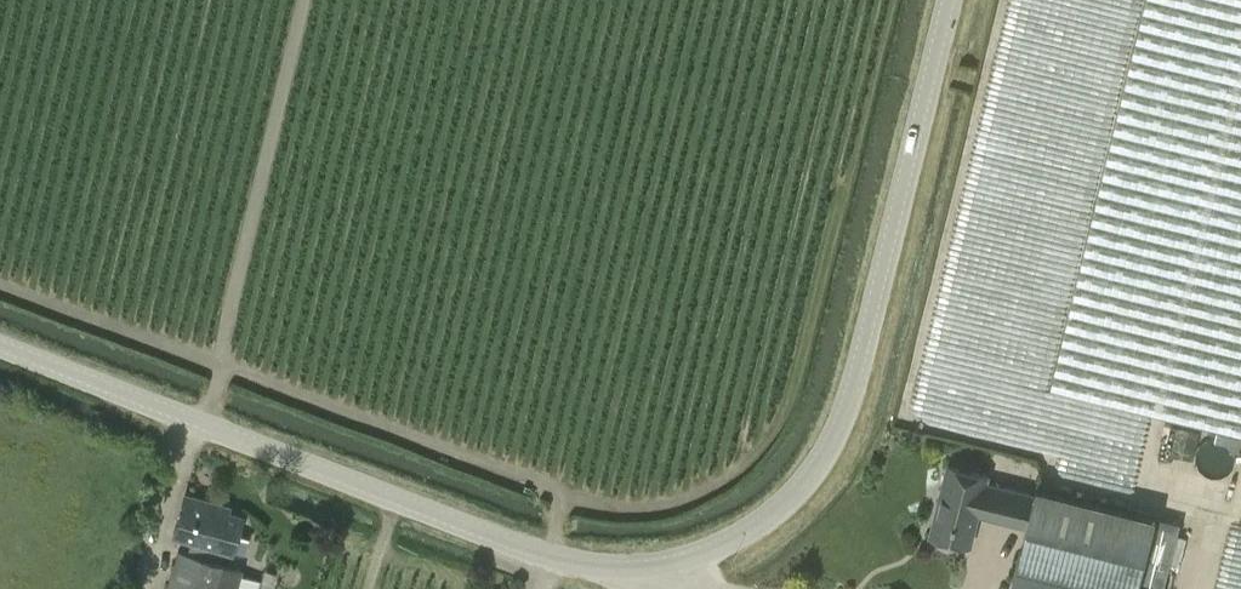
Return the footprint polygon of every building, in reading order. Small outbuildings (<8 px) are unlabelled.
[(943,129),(896,326),(874,403),(861,432),(1039,468),(1057,392),(1154,0),(975,0),(943,129)] [(1056,388),(1240,434),(1240,0),(1152,0),(1056,388)] [(979,513),(1027,525),(1028,525),(1012,588),(1167,588),(1183,524),(1037,486),(1035,494),(988,481),(990,475),(949,464),(930,535),(971,545),(979,513)] [(185,493),(173,534),(231,551),(241,516),(223,510),(225,506),(185,493)] [(165,588),(258,588),(260,581),(240,575),(242,568),(176,548),(165,588)]
